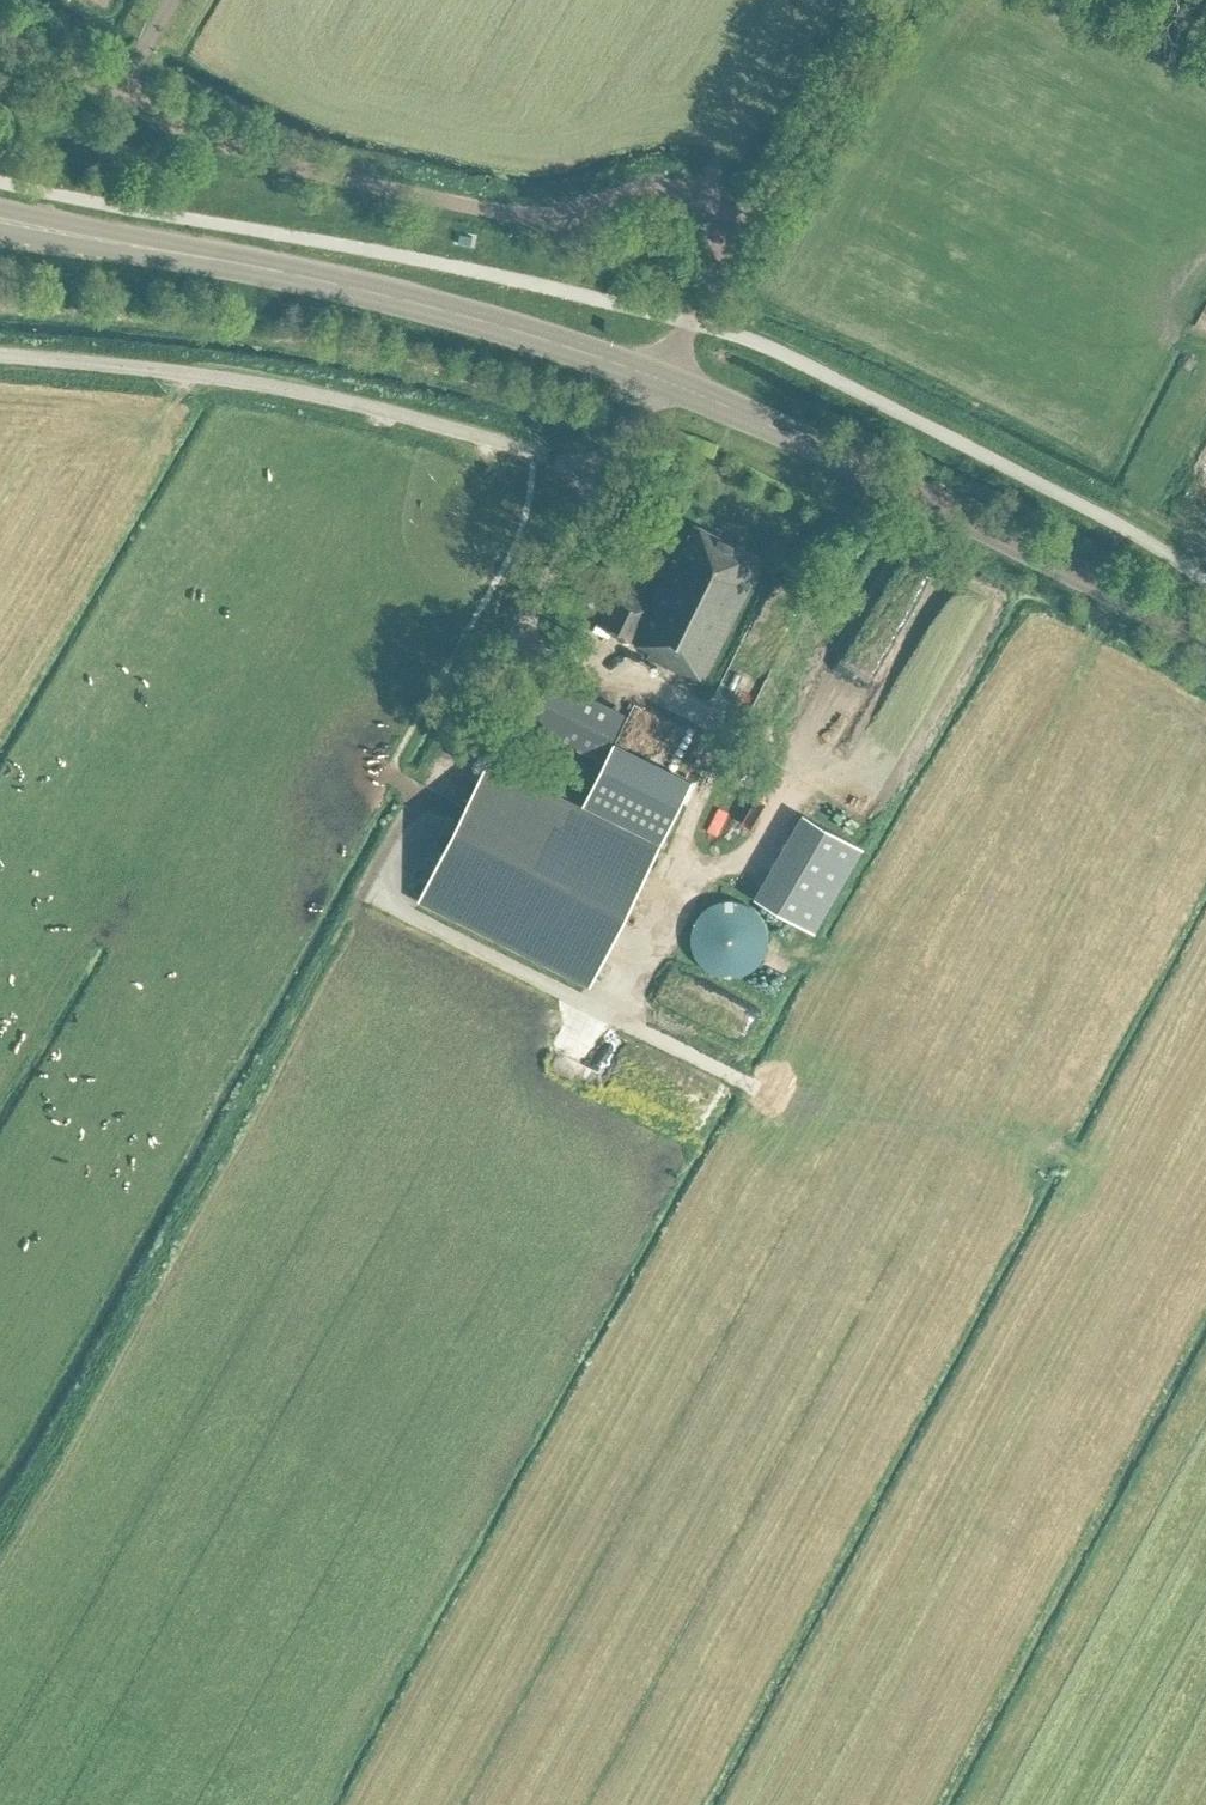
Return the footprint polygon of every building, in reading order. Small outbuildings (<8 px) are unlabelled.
[(684,543),(681,549),(677,559),(674,558),(651,604),(619,588),(600,624),(650,649),(648,653),(702,680),(764,556),(699,524),(689,545),(684,543)] [(603,758),(626,712),(551,675),(529,720),(603,758)] [(661,842),(692,779),(615,740),(583,803),(661,842)] [(588,982),(625,915),(658,848),(488,762),(420,897),(588,982)] [(729,901),(715,902),(702,910),(693,921),(689,936),(692,951),(701,963),(714,970),(729,972),(743,968),(754,958),(760,944),(760,929),(755,916),(744,906),(729,901)]
